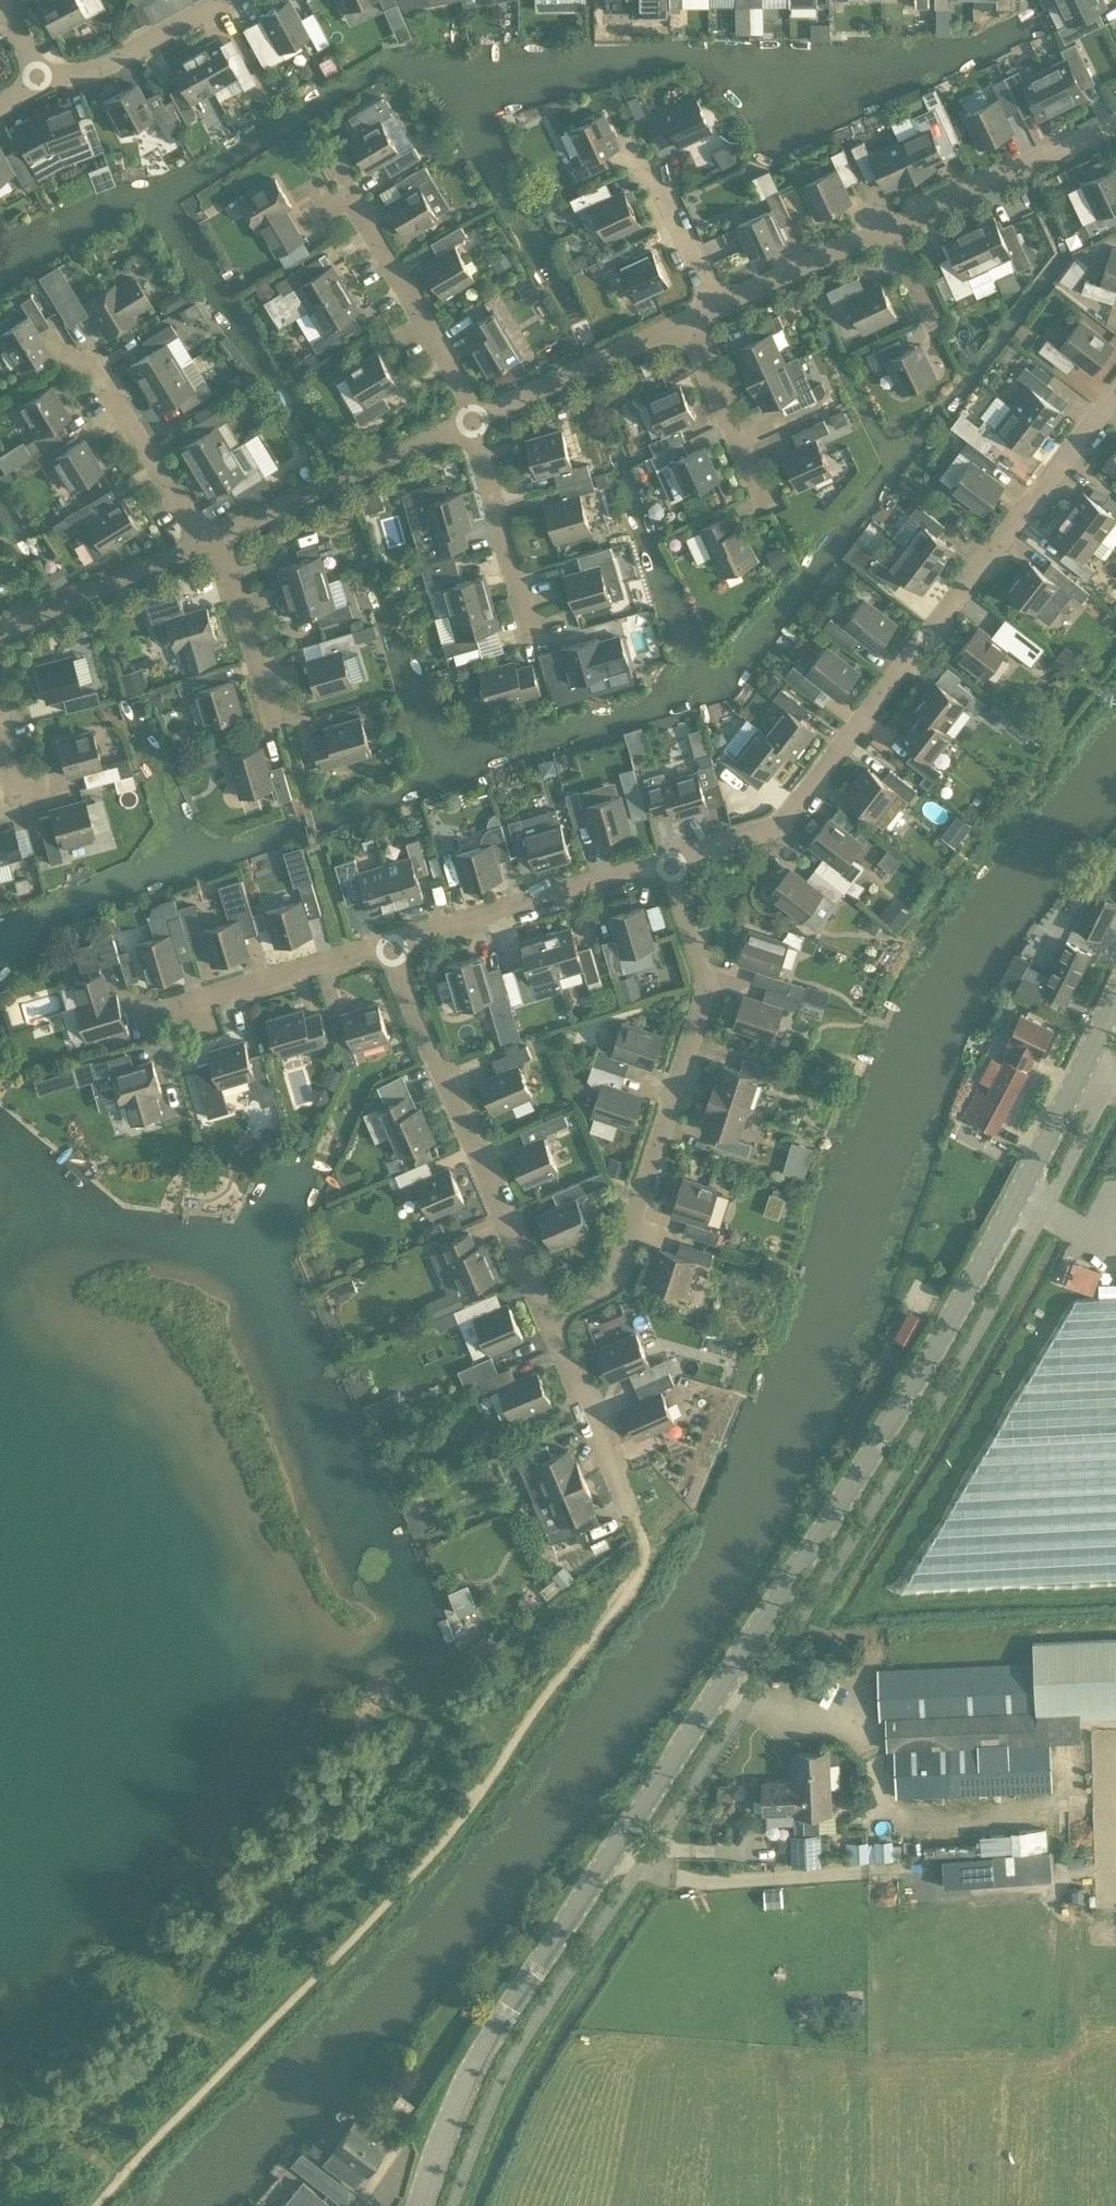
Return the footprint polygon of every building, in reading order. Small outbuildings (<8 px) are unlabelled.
[(35,1),(52,34),(98,10),(93,0),(37,0),(35,1)] [(130,4),(143,29),(173,14),(165,0),(137,0),(130,4)] [(316,19),(303,27),(288,0),(286,0),(259,14),(279,51),(310,35),(317,48),(329,42),(316,19)] [(342,11),(367,0),(337,0),(342,11)] [(563,9),(584,8),(584,0),(563,0),(563,9)] [(603,8),(637,8),(637,14),(665,14),(665,0),(603,0),(603,8)] [(1056,2),(1062,14),(1067,24),(1058,28),(1065,42),(1090,30),(1083,17),(1106,6),(1103,0),(1060,0),(1056,2)] [(749,7),(748,20),(762,21),(762,7),(749,7)] [(192,52),(213,89),(236,75),(244,89),(255,82),(238,53),(227,59),(216,39),(192,52)] [(1047,65),(1043,66),(1051,82),(1063,107),(1087,95),(1082,86),(1094,81),(1075,42),(1061,49),(1064,56),(1047,65)] [(189,102),(213,89),(192,52),(169,65),(180,85),(169,92),(186,121),(197,115),(189,102)] [(1017,70),(1004,76),(1019,108),(1022,115),(1036,109),(1040,118),(1063,107),(1051,82),(1043,66),(1021,77),(1017,70)] [(980,147),(1013,131),(1005,114),(1019,108),(1004,76),(993,82),(1000,97),(997,98),(964,114),(980,147)] [(157,92),(143,99),(135,84),(103,102),(121,133),(155,115),(162,128),(174,122),(157,92)] [(661,145),(675,138),(678,145),(711,130),(696,97),(649,119),(661,145)] [(38,117),(12,131),(28,160),(37,177),(60,164),(52,150),(83,138),(89,153),(102,149),(89,112),(76,117),(69,101),(37,114),(38,117)] [(920,132),(900,141),(916,177),(933,169),(932,167),(946,160),(945,158),(949,156),(946,148),(953,144),(951,138),(958,135),(944,105),(937,108),(936,106),(920,114),(924,122),(920,132)] [(577,181),(608,166),(603,154),(619,147),(603,113),(570,129),(585,162),(572,169),(577,181)] [(420,157),(414,146),(401,154),(381,120),(349,139),(368,170),(383,161),(391,174),(420,157)] [(742,161),(737,140),(724,143),(721,132),(707,135),(715,167),(742,161)] [(851,147),(855,153),(866,148),(863,141),(851,147)] [(866,148),(855,153),(866,178),(878,173),(881,180),(885,188),(898,182),(900,184),(916,177),(900,141),(870,155),(866,148)] [(843,148),(831,154),(837,167),(835,169),(822,175),(817,164),(796,173),(817,218),(851,202),(843,186),(857,179),(847,158),(843,148)] [(14,171),(22,185),(33,179),(17,149),(3,156),(0,151),(0,179),(14,171)] [(407,236),(439,217),(419,183),(432,176),(425,164),(395,182),(403,195),(388,204),(407,236)] [(1099,216),(1085,223),(1090,234),(1115,222),(1115,209),(1115,208),(1115,167),(1083,183),(1099,216)] [(260,224),(278,254),(303,239),(285,209),(292,205),(276,178),(239,199),(255,226),(260,224)] [(639,223),(624,190),(608,198),(601,184),(570,198),(575,210),(589,203),(606,239),(639,223)] [(786,243),(778,227),(792,220),(778,189),(766,195),(772,209),(737,225),(752,258),(786,243)] [(969,227),(987,265),(1011,254),(1018,268),(1029,263),(1011,223),(999,229),(994,216),(969,227)] [(468,236),(461,224),(431,242),(439,256),(424,264),(442,296),(474,277),(455,246),(454,244),(468,236)] [(967,274),(987,265),(969,227),(945,239),(962,277),(967,274)] [(603,270),(617,263),(634,299),(667,283),(651,250),(636,257),(629,243),(598,258),(603,270)] [(1112,247),(1101,282),(1100,284),(1085,280),(1082,292),(1114,302),(1115,297),(1115,249),(1112,247)] [(513,261),(506,249),(496,255),(503,267),(513,261)] [(296,317),(310,309),(346,287),(332,264),(326,268),(312,276),(306,265),(276,283),(296,317)] [(56,267),(40,278),(69,325),(86,315),(56,267)] [(1071,287),(1078,278),(1066,270),(1060,278),(1071,287)] [(112,284),(85,301),(107,336),(134,320),(130,313),(149,302),(134,277),(115,289),(112,284)] [(896,316),(880,282),(847,298),(863,331),(896,316)] [(832,302),(842,298),(837,286),(827,290),(832,302)] [(317,351),(346,333),(340,322),(354,314),(359,311),(346,287),(310,309),(323,332),(310,340),(317,351)] [(182,288),(161,301),(167,309),(187,297),(182,288)] [(48,352),(32,326),(45,318),(31,295),(20,302),(28,315),(13,325),(8,317),(0,322),(0,346),(4,344),(20,369),(48,352)] [(195,301),(193,302),(178,311),(186,323),(202,314),(195,301)] [(521,356),(494,311),(469,326),(477,339),(470,343),(489,375),(521,356)] [(779,314),(769,318),(774,330),(784,326),(779,314)] [(774,330),(769,318),(758,323),(747,328),(753,340),(737,347),(743,361),(741,362),(748,379),(784,362),(770,332),(774,330)] [(1080,321),(1060,346),(1093,371),(1113,346),(1080,321)] [(129,365),(143,388),(178,366),(164,343),(177,335),(170,324),(141,342),(148,353),(129,365)] [(1039,349),(1047,355),(1055,345),(1047,338),(1039,349)] [(920,344),(887,360),(902,393),(936,377),(920,344)] [(873,366),(882,361),(877,350),(867,354),(873,366)] [(367,405),(354,413),(361,424),(390,406),(382,393),(397,384),(378,352),(347,371),(367,405)] [(784,362),(748,379),(756,396),(758,394),(765,408),(780,401),(785,413),(807,403),(802,391),(798,393),(784,362)] [(1029,385),(1013,406),(1046,432),(1062,411),(1044,397),(1052,387),(1025,365),(1017,376),(1026,383),(1029,385)] [(178,366),(143,388),(157,411),(176,399),(183,410),(212,392),(205,381),(192,389),(178,366)] [(238,375),(226,382),(231,391),(243,384),(238,375)] [(649,442),(654,454),(682,441),(686,440),(679,426),(695,418),(680,385),(647,400),(663,436),(649,442)] [(24,444),(31,455),(61,437),(54,426),(69,417),(50,386),(18,404),(37,436),(24,444)] [(812,387),(802,391),(807,403),(817,398),(812,387)] [(1029,453),(1046,432),(1013,406),(996,427),(996,428),(1029,453)] [(228,418),(221,407),(192,425),(199,436),(179,448),(193,471),(229,449),(215,427),(228,418)] [(988,438),(996,428),(996,427),(984,418),(976,428),(988,438)] [(823,419),(814,423),(819,435),(829,430),(823,419)] [(572,468),(562,430),(527,440),(537,475),(554,471),(558,485),(591,476),(587,463),(572,468)] [(82,439),(67,448),(61,437),(31,455),(38,466),(51,458),(70,490),(102,471),(82,439)] [(816,438),(799,447),(783,454),(798,488),(831,472),(816,439),(816,438)] [(981,470),(991,456),(968,439),(960,450),(973,459),(951,486),(984,511),(1003,486),(981,470)] [(242,441),(229,449),(193,471),(207,494),(227,482),(233,493),(263,475),(242,441)] [(670,461),(685,495),(718,479),(703,446),(687,453),(682,441),(654,454),(650,456),(656,468),(670,461)] [(1104,465),(1115,474),(1115,449),(1104,465)] [(594,488),(591,476),(558,485),(562,500),(545,505),(555,540),(590,530),(579,492),(594,488)] [(380,489),(363,494),(368,511),(385,506),(380,489)] [(1066,513),(1099,539),(1115,517),(1115,500),(1109,495),(1101,505),(1083,491),(1066,513)] [(439,553),(424,557),(427,567),(456,559),(465,557),(462,546),(467,545),(463,530),(470,527),(460,492),(425,502),(439,553)] [(63,516),(52,523),(59,535),(70,528),(83,520),(92,535),(84,539),(96,560),(113,549),(111,544),(137,529),(120,500),(100,512),(93,516),(86,503),(63,516)] [(922,524),(905,545),(938,571),(954,549),(936,535),(944,525),(917,504),(909,514),(922,524)] [(950,506),(945,513),(954,519),(959,513),(950,506)] [(1088,579),(1096,568),(1083,559),(1092,548),(1094,550),(1101,540),(1099,539),(1066,513),(1051,533),(1068,547),(1061,557),(1088,579)] [(756,560),(741,527),(734,530),(727,516),(701,528),(723,575),(756,560)] [(279,567),(287,593),(327,581),(319,555),(334,551),(330,539),(297,548),(301,561),(279,567)] [(905,545),(889,566),(922,592),(938,571),(905,545)] [(578,555),(582,570),(565,575),(575,610),(610,600),(600,565),(599,562),(613,558),(611,546),(578,555)] [(877,574),(885,563),(876,557),(868,567),(877,574)] [(427,567),(422,569),(425,578),(429,591),(443,587),(451,612),(491,601),(483,575),(462,581),(458,569),(456,559),(427,567)] [(1082,601),(1089,591),(1051,561),(1043,571),(1029,561),(1007,590),(1047,622),(1070,593),(1082,601)] [(353,614),(349,602),(335,607),(327,581),(287,593),(295,619),(316,612),(320,624),(353,614)] [(179,586),(146,595),(159,640),(173,636),(177,651),(181,650),(187,669),(219,660),(213,640),(219,639),(209,604),(186,610),(179,586)] [(863,599),(844,624),(877,649),(896,625),(863,599)] [(498,627),(491,601),(451,612),(458,638),(443,642),(447,655),(480,646),(476,633),(498,627)] [(831,634),(839,624),(830,617),(822,627),(831,634)] [(372,625),(364,627),(367,639),(375,637),(372,625)] [(1017,627),(1012,634),(1001,625),(992,637),(978,626),(956,655),(984,678),(1007,649),(1008,647),(1031,664),(1044,648),(1017,627)] [(324,655),(307,660),(318,695),(353,684),(342,647),(356,642),(352,630),(320,640),(324,655)] [(566,664),(551,668),(560,698),(572,694),(569,683),(628,666),(619,635),(598,641),(597,637),(561,647),(566,664)] [(805,674),(793,665),(785,675),(814,697),(824,685),(840,697),(859,672),(826,647),(807,672),(805,674)] [(81,694),(71,656),(36,666),(45,701),(62,697),(66,711),(99,702),(96,690),(81,694)] [(490,706),(541,691),(532,664),(517,668),(515,661),(480,671),(490,706)] [(214,684),(210,671),(177,681),(181,693),(196,689),(206,724),(241,714),(231,678),(214,684)] [(773,695),(785,681),(773,672),(762,687),(773,695)] [(915,708),(921,713),(944,729),(964,704),(965,703),(976,712),(984,702),(958,681),(949,692),(936,681),(915,708)] [(792,712),(800,702),(790,694),(781,687),(773,697),(782,704),(785,707),(765,733),(787,752),(793,756),(814,729),(800,718),(792,712)] [(995,702),(986,713),(998,722),(1006,711),(995,702)] [(921,713),(901,738),(915,749),(929,761),(950,734),(944,729),(921,713)] [(321,767),(371,752),(361,717),(326,727),(328,735),(313,739),(321,767)] [(699,752),(712,749),(707,725),(694,728),(699,752)] [(726,745),(718,755),(726,762),(751,781),(759,771),(767,777),(787,752),(765,733),(759,728),(738,755),(734,752),(726,745)] [(119,777),(116,764),(102,768),(101,766),(91,731),(56,740),(65,776),(83,771),(87,785),(119,777)] [(231,755),(230,756),(241,796),(275,786),(279,801),(292,797),(282,765),(267,769),(261,747),(231,755)] [(938,775),(941,770),(933,764),(925,774),(922,777),(920,781),(928,787),(932,783),(933,781),(938,775)] [(884,827),(900,805),(903,807),(917,790),(890,769),(882,779),(868,768),(846,796),(874,819),(884,827)] [(708,807),(723,802),(718,780),(701,786),(698,772),(667,781),(664,772),(645,777),(655,814),(670,810),(673,817),(708,807)] [(575,826),(589,822),(595,840),(630,830),(619,794),(585,804),(582,805),(578,790),(566,793),(575,826)] [(50,814),(38,818),(41,830),(50,862),(62,859),(58,845),(94,835),(84,800),(48,810),(50,814)] [(497,861),(511,857),(501,824),(498,813),(497,813),(495,813),(491,816),(489,818),(489,819),(488,822),(488,825),(488,826),(489,828),(485,832),(483,834),(482,838),(481,843),(482,846),(456,854),(466,889),(501,878),(497,861)] [(963,813),(946,833),(959,844),(976,824),(963,813)] [(571,858),(560,822),(525,833),(521,818),(508,822),(517,855),(530,851),(535,868),(571,858)] [(829,818),(810,843),(825,855),(815,868),(844,890),(852,880),(864,865),(852,855),(861,843),(829,818)] [(21,855),(13,827),(0,831),(0,861),(21,855)] [(411,856),(385,865),(397,905),(423,897),(416,875),(430,871),(420,837),(406,842),(411,856)] [(890,846),(880,861),(895,872),(905,857),(890,846)] [(345,868),(339,870),(348,901),(367,895),(372,912),(397,905),(385,865),(360,872),(356,858),(343,862),(345,868)] [(803,918),(824,892),(836,900),(844,890),(815,868),(806,880),(790,868),(771,893),(803,918)] [(195,903),(178,908),(187,938),(204,933),(206,940),(213,964),(248,954),(244,940),(243,937),(258,933),(248,899),(241,878),(220,886),(231,921),(203,929),(195,903)] [(311,881),(299,884),(303,899),(270,909),(265,911),(275,946),(314,934),(309,917),(321,913),(311,881)] [(1101,940),(1115,909),(1115,899),(1092,888),(1073,927),(1101,940)] [(188,940),(187,938),(178,908),(174,898),(162,902),(166,913),(150,919),(155,938),(139,943),(150,983),(182,974),(175,951),(190,947),(188,940)] [(904,924),(913,913),(895,899),(886,910),(904,924)] [(642,906),(610,916),(619,944),(604,948),(612,975),(654,963),(650,947),(653,947),(642,906)] [(253,915),(258,932),(267,929),(262,912),(253,915)] [(571,927),(545,935),(558,975),(583,967),(588,982),(600,978),(590,945),(578,949),(575,940),(571,927)] [(752,981),(767,986),(787,993),(791,981),(777,976),(778,973),(788,943),(749,930),(745,940),(739,960),(757,966),(752,981)] [(113,934),(92,940),(93,942),(75,947),(82,972),(100,967),(99,965),(121,959),(113,934)] [(526,964),(514,967),(524,1001),(562,989),(558,975),(545,935),(520,943),(526,964)] [(1016,950),(998,984),(1038,1004),(1044,992),(1065,1003),(1090,953),(1066,940),(1048,975),(1027,964),(1031,958),(1016,950)] [(490,998),(503,1043),(521,1037),(508,991),(502,969),(487,974),(482,955),(446,964),(457,1008),(490,998)] [(61,986),(68,1007),(63,1008),(74,1042),(127,1026),(117,993),(109,995),(102,973),(75,981),(61,986)] [(772,1038),(783,1008),(783,1005),(798,1010),(802,998),(787,993),(767,986),(762,1001),(743,995),(733,1025),(772,1038)] [(7,1002),(13,1022),(57,1009),(52,989),(7,1002)] [(378,1003),(343,1013),(348,1030),(336,1034),(345,1066),(357,1063),(354,1049),(388,1038),(378,1003)] [(278,1055),(329,1040),(320,1013),(305,1017),(303,1010),(268,1020),(278,1055)] [(1015,1064),(1017,1060),(1029,1066),(1035,1054),(1039,1056),(1053,1028),(1021,1012),(1007,1041),(1011,1042),(1005,1054),(1012,1057),(1010,1061),(1004,1058),(986,1093),(977,1088),(963,1115),(997,1132),(1029,1071),(1015,1064)] [(597,1051),(593,1063),(617,1071),(622,1056),(630,1059),(652,1066),(662,1035),(622,1022),(615,1046),(606,1049),(599,1046),(597,1051)] [(259,1090),(272,1086),(262,1053),(249,1057),(244,1040),(209,1051),(220,1086),(255,1075),(259,1090)] [(532,1056),(527,1044),(495,1058),(501,1072),(480,1081),(493,1111),(531,1094),(518,1062),(532,1056)] [(161,1091),(152,1061),(130,1067),(126,1052),(93,1063),(97,1075),(112,1070),(121,1103),(126,1101),(133,1123),(160,1114),(154,1093),(161,1091)] [(716,1077),(711,1094),(748,1106),(758,1074),(772,1079),(776,1067),(744,1056),(740,1069),(723,1063),(719,1077),(716,1077)] [(617,1071),(593,1063),(589,1075),(603,1080),(592,1114),(632,1127),(642,1096),(620,1088),(612,1086),(617,1071)] [(77,1082),(73,1069),(49,1076),(36,1080),(40,1094),(53,1090),(77,1082)] [(707,1112),(702,1127),(719,1132),(715,1145),(747,1155),(752,1143),(737,1138),(748,1106),(711,1094),(704,1111),(707,1112)] [(412,1110),(405,1096),(379,1107),(400,1155),(433,1141),(419,1107),(412,1110)] [(559,1170),(544,1136),(510,1151),(525,1185),(559,1170)] [(808,1178),(819,1147),(797,1139),(786,1170),(808,1178)] [(416,1161),(418,1164),(427,1160),(434,1157),(429,1148),(418,1153),(416,1161)] [(432,1172),(427,1160),(397,1173),(401,1185),(415,1180),(429,1213),(463,1199),(449,1165),(432,1172)] [(688,1218),(684,1231),(720,1244),(724,1233),(705,1226),(706,1224),(718,1189),(683,1178),(671,1212),(688,1218)] [(589,1190),(585,1179),(553,1192),(559,1206),(538,1215),(551,1245),(589,1229),(575,1196),(589,1190)] [(772,1191),(767,1211),(787,1216),(793,1197),(772,1191)] [(442,1244),(463,1292),(497,1277),(482,1244),(475,1247),(469,1232),(442,1244)] [(681,1240),(677,1253),(660,1247),(649,1282),(683,1294),(695,1259),(709,1264),(713,1251),(681,1240)] [(1073,1264),(1065,1285),(1092,1295),(1100,1273),(1073,1264)] [(523,1337),(508,1303),(492,1310),(486,1296),(454,1309),(442,1315),(442,1316),(446,1325),(458,1319),(459,1322),(473,1316),(489,1351),(523,1337)] [(911,1346),(915,1337),(899,1328),(894,1337),(911,1346)] [(629,1370),(635,1385),(669,1371),(664,1359),(650,1365),(636,1333),(599,1350),(611,1378),(629,1370)] [(479,1379),(497,1371),(490,1356),(457,1371),(464,1386),(470,1383),(479,1379)] [(551,1401),(538,1371),(516,1380),(510,1366),(497,1371),(479,1379),(470,1383),(475,1395),(498,1385),(512,1418),(551,1401)] [(660,1388),(674,1382),(669,1371),(635,1385),(641,1400),(624,1408),(636,1436),(674,1420),(661,1391),(660,1388)] [(639,1437),(624,1442),(628,1454),(658,1444),(654,1433),(640,1438),(639,1437)] [(534,1499),(548,1493),(584,1478),(577,1461),(575,1462),(568,1448),(553,1455),(547,1443),(516,1457),(534,1499)] [(591,1495),(584,1478),(548,1493),(534,1499),(552,1542),(563,1537),(570,1543),(581,1538),(582,1529),(584,1529),(578,1517),(595,1510),(589,1496),(591,1495)] [(541,1583),(547,1595),(573,1581),(567,1569),(541,1583)] [(878,1670),(880,1719),(886,1719),(888,1749),(894,1749),(897,1796),(1051,1789),(1049,1741),(1080,1740),(1079,1709),(1115,1708),(1115,1638),(1033,1642),(1034,1663),(878,1670)] [(818,1798),(819,1813),(831,1812),(828,1751),(793,1752),(793,1770),(807,1769),(807,1771),(812,1771),(812,1774),(808,1774),(808,1789),(810,1789),(811,1798),(818,1798)] [(804,1813),(804,1834),(819,1833),(818,1813),(819,1813),(818,1798),(811,1798),(810,1789),(808,1789),(808,1774),(812,1774),(812,1771),(807,1771),(807,1769),(793,1770),(794,1780),(762,1782),(764,1813),(795,1812),(796,1814),(804,1813)] [(1047,1827),(1019,1829),(1020,1850),(1048,1848),(1047,1827)] [(821,1833),(819,1833),(804,1834),(792,1834),(792,1837),(781,1838),(782,1852),(793,1851),(793,1862),(822,1861),(821,1833)] [(875,1840),(876,1859),(894,1859),(893,1839),(875,1840)] [(868,1860),(868,1841),(846,1841),(847,1861),(868,1860)] [(1052,1880),(1050,1850),(993,1854),(993,1856),(943,1859),(944,1886),(995,1882),(995,1884),(1052,1880)] [(1084,1855),(1067,1856),(1067,1867),(1084,1866),(1084,1855)] [(865,1998),(845,1997),(845,1998),(845,2009),(865,2010),(865,1998)] [(820,2044),(820,2040),(824,2040),(824,2030),(810,2030),(810,2044),(820,2044)] [(333,2151),(330,2154),(312,2143),(305,2152),(323,2164),(325,2162),(354,2183),(381,2147),(367,2137),(372,2131),(355,2119),(332,2150),(333,2151)] [(327,2191),(337,2179),(316,2163),(307,2175),(305,2176),(326,2192),(327,2191)] [(307,2205),(312,2199),(297,2187),(280,2205),(307,2205)] [(342,2205),(327,2194),(322,2201),(326,2204),(324,2205),(342,2205)]
